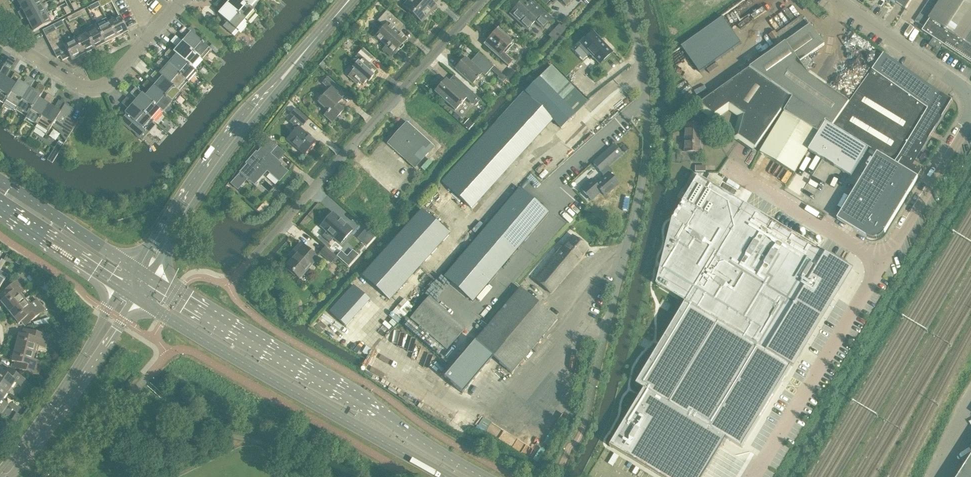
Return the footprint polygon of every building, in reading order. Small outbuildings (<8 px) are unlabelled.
[(18,5),(21,11),(17,13),(19,16),(41,5),(38,0),(29,0),(18,5)] [(227,4),(222,0),(218,0),(215,4),(221,10),(217,14),(227,22),(223,26),(232,34),(236,30),(238,32),(247,22),(226,4),(227,4)] [(230,0),(227,4),(226,4),(247,22),(247,23),(256,13),(256,12),(253,9),(253,10),(242,0),(229,0),(230,0)] [(253,10),(253,9),(261,0),(242,0),(253,10)] [(405,7),(423,23),(438,7),(430,0),(411,0),(405,7)] [(522,1),(511,13),(528,29),(535,20),(543,28),(552,19),(536,4),(531,0),(526,5),(522,1)] [(891,0),(905,10),(906,10),(913,0),(891,0)] [(922,32),(933,39),(934,39),(938,42),(936,45),(935,46),(940,49),(943,45),(970,64),(970,0),(941,0),(940,2),(937,7),(933,12),(930,17),(928,19),(930,20),(922,31),(922,32)] [(928,1),(925,6),(933,12),(937,7),(928,1)] [(92,10),(100,6),(98,2),(89,6),(92,10)] [(46,9),(44,11),(41,5),(19,16),(20,20),(25,17),(28,23),(48,12),(46,9)] [(925,6),(922,11),(930,17),(933,12),(925,6)] [(78,17),(86,13),(84,9),(76,13),(78,17)] [(396,31),(402,24),(388,11),(379,21),(385,27),(376,37),(387,47),(384,50),(392,57),(407,41),(396,31)] [(922,11),(918,16),(927,22),(928,19),(930,17),(922,11)] [(47,17),(50,15),(48,12),(28,23),(30,28),(26,31),(28,34),(50,23),(47,17)] [(70,22),(78,17),(76,13),(67,17),(70,22)] [(809,27),(809,26),(801,16),(776,34),(784,44),(809,27)] [(918,16),(915,21),(923,26),(927,22),(918,16)] [(109,23),(116,38),(128,32),(120,17),(109,23)] [(107,18),(96,24),(105,43),(116,38),(109,23),(107,18)] [(701,73),(741,44),(723,18),(683,47),(701,73)] [(46,36),(56,30),(56,29),(64,24),(62,20),(43,30),(46,36)] [(94,49),(105,43),(96,24),(84,30),(86,35),(87,34),(94,49)] [(559,24),(548,36),(553,41),(555,43),(566,30),(564,28),(559,24)] [(796,100),(804,105),(827,121),(827,122),(833,126),(849,103),(820,82),(808,74),(800,63),(825,45),(811,25),(809,26),(809,27),(784,44),(750,68),(777,87),(790,96),(794,99),(796,100)] [(203,61),(211,51),(183,26),(178,32),(185,37),(181,42),(203,61)] [(504,53),(514,42),(498,28),(483,45),(508,67),(513,61),(504,53)] [(48,41),(59,35),(56,30),(46,36),(48,41)] [(581,45),(578,48),(587,57),(590,54),(599,63),(600,64),(611,53),(598,40),(599,39),(593,33),(581,45)] [(83,55),(94,49),(87,34),(86,35),(76,40),(83,55)] [(51,46),(62,41),(59,35),(48,41),(51,46)] [(181,42),(175,36),(170,41),(176,47),(173,51),(194,70),(203,61),(181,42)] [(72,61),(83,55),(76,40),(64,46),(65,46),(70,57),(72,61)] [(65,46),(64,46),(62,41),(51,46),(54,52),(65,46)] [(62,60),(70,57),(65,46),(54,52),(57,58),(60,56),(62,60)] [(173,51),(169,48),(164,53),(171,59),(167,63),(188,82),(197,72),(194,70),(173,51)] [(370,64),(374,59),(364,50),(357,57),(363,62),(361,64),(359,63),(354,68),(356,70),(349,77),(359,85),(361,83),(364,86),(369,81),(370,83),(375,77),(374,75),(378,71),(370,64)] [(932,130),(939,120),(926,112),(931,105),(928,103),(882,71),(890,59),(883,54),(849,103),(833,126),(847,135),(877,153),(837,219),(867,238),(870,238),(872,239),(875,239),(877,239),(880,237),(883,236),(885,233),(891,221),(922,171),(911,165),(929,136),(930,137),(934,131),(932,130)] [(493,67),(482,56),(474,65),(465,57),(455,69),(472,84),(482,73),(485,76),(490,70),(499,77),(497,78),(503,83),(504,82),(505,83),(504,83),(508,87),(511,83),(507,79),(493,67)] [(167,63),(161,58),(156,63),(162,69),(159,73),(158,73),(180,92),(188,82),(167,63)] [(936,91),(890,59),(882,71),(928,103),(936,91)] [(10,70),(3,66),(0,71),(0,86),(5,77),(10,70)] [(741,138),(777,87),(750,68),(703,102),(699,109),(715,120),(729,109),(740,117),(735,134),(741,138)] [(158,73),(159,73),(155,70),(150,76),(156,82),(152,86),(174,104),(183,94),(180,92),(158,73)] [(21,77),(14,73),(10,80),(5,77),(0,86),(0,107),(2,108),(4,105),(18,81),(19,81),(21,77)] [(30,88),(34,81),(27,76),(23,84),(19,81),(18,81),(4,105),(15,111),(29,88),(30,88)] [(342,90),(331,80),(329,78),(324,83),(331,90),(319,103),(330,112),(326,116),(334,123),(345,111),(339,105),(343,100),(338,95),(342,90)] [(576,115),(562,101),(539,78),(526,92),(523,90),(518,96),(547,124),(552,119),(562,129),(576,115)] [(457,88),(449,81),(446,79),(434,92),(455,110),(466,98),(469,101),(470,103),(471,105),(474,105),(475,106),(481,100),(462,83),(457,88)] [(152,86),(146,80),(141,86),(147,92),(144,95),(144,96),(162,111),(165,114),(174,104),(152,86)] [(38,98),(45,87),(39,83),(34,91),(30,88),(29,88),(15,111),(26,118),(38,98)] [(144,96),(144,95),(135,87),(130,93),(137,99),(133,103),(153,121),(162,111),(144,96)] [(754,148),(790,96),(777,87),(741,138),(754,148)] [(952,101),(939,93),(936,91),(928,103),(931,105),(926,112),(939,120),(950,101),(952,102),(952,101)] [(50,105),(54,97),(47,93),(43,101),(38,98),(26,118),(24,122),(35,128),(49,104),(50,105)] [(471,208),(547,124),(518,96),(497,119),(498,120),(442,182),(471,208)] [(133,103),(126,97),(121,102),(128,108),(124,113),(125,114),(119,120),(139,138),(145,130),(153,121),(133,103)] [(69,117),(74,108),(58,99),(54,107),(50,105),(49,104),(35,128),(46,135),(52,126),(59,132),(62,136),(65,140),(66,140),(77,122),(69,117)] [(827,121),(804,105),(796,100),(794,99),(761,153),(796,173),(827,121)] [(290,129),(295,134),(290,140),(306,155),(317,143),(301,128),(304,125),(309,120),(297,110),(293,115),(295,116),(289,122),(293,126),(290,129)] [(415,169),(434,147),(407,123),(388,144),(415,169)] [(827,123),(810,152),(825,161),(834,167),(851,177),(869,149),(827,123)] [(702,153),(703,125),(687,124),(686,153),(702,153)] [(247,165),(240,172),(246,177),(248,180),(247,181),(250,183),(251,182),(255,185),(267,172),(279,182),(280,181),(288,172),(281,165),(282,164),(279,161),(279,160),(272,154),(275,151),(274,150),(277,146),(266,136),(258,146),(261,149),(258,151),(257,153),(256,152),(246,164),(247,165)] [(592,201),(601,192),(605,197),(619,185),(606,170),(623,155),(614,145),(593,163),(603,173),(602,174),(606,178),(596,186),(592,180),(581,189),(592,201)] [(710,175),(707,179),(720,187),(723,182),(710,175)] [(610,447),(611,448),(612,447),(661,476),(704,476),(722,447),(722,448),(722,447),(723,446),(726,440),(727,439),(742,448),(744,445),(746,442),(782,382),(786,376),(791,367),(795,369),(823,324),(844,288),(855,271),(852,269),(828,254),(826,254),(821,251),(795,235),(782,227),(765,217),(751,209),(699,177),(673,220),(666,250),(659,275),(657,286),(686,303),(671,328),(644,372),(637,385),(645,390),(621,429),(610,447)] [(519,189),(444,277),(471,300),(472,301),(524,240),(545,216),(547,213),(548,213),(519,189)] [(390,301),(449,235),(421,211),(363,277),(390,301)] [(332,213),(321,227),(326,232),(322,236),(330,243),(334,238),(340,244),(341,243),(352,230),(333,214),(332,213)] [(552,294),(589,249),(573,236),(536,281),(552,294)] [(300,279),(318,259),(301,244),(293,253),(296,256),(286,267),(300,279)] [(337,258),(331,253),(326,248),(321,254),(332,264),(337,258)] [(10,313),(26,300),(20,294),(28,288),(20,279),(1,295),(5,299),(1,302),(10,313)] [(353,286),(329,313),(346,327),(370,301),(353,286)] [(537,345),(558,320),(521,289),(474,342),(493,357),(493,358),(512,374),(532,350),(535,353),(539,347),(537,345)] [(436,293),(412,321),(448,353),(472,324),(436,293)] [(26,326),(32,321),(45,310),(37,300),(30,306),(26,300),(10,313),(19,324),(23,321),(26,326)] [(49,336),(32,332),(25,330),(24,336),(19,334),(15,348),(35,353),(37,346),(46,348),(49,336)] [(462,394),(493,358),(493,357),(474,342),(459,360),(444,378),(462,394)] [(33,360),(35,353),(15,348),(12,361),(17,362),(15,368),(39,375),(42,362),(33,360)] [(25,380),(8,369),(5,374),(0,370),(0,387),(8,392),(15,382),(21,386),(25,380)] [(966,466),(958,476),(970,476),(970,455),(962,460),(966,466)]
